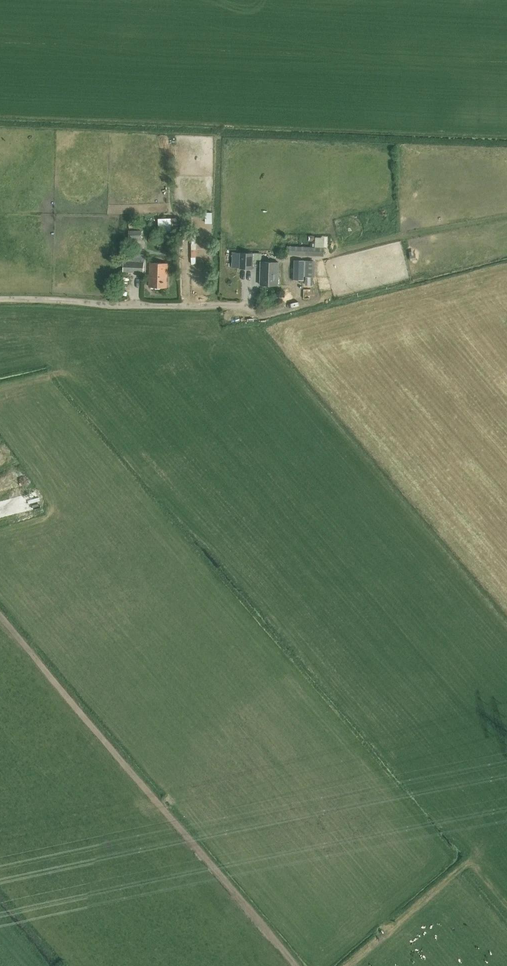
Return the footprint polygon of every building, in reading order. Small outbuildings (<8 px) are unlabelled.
[(128,240),(142,239),(141,230),(128,230),(128,240)] [(324,246),(308,246),(287,245),(286,255),(324,257),(324,246)] [(253,268),(253,253),(240,253),(240,268),(253,268)] [(144,273),(144,261),(124,260),(123,272),(144,273)] [(294,260),(293,280),(304,280),(304,260),(294,260)] [(167,287),(168,263),(150,262),(149,287),(167,287)] [(278,285),(279,262),(261,262),(260,285),(278,285)]
